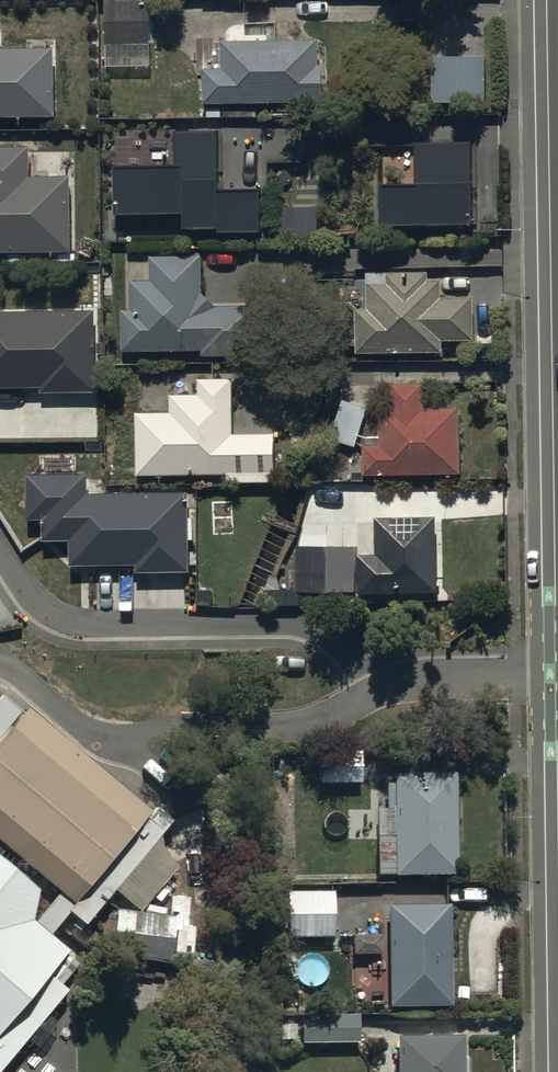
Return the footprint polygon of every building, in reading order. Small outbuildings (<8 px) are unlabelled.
[(106,68),(150,68),(152,0),(107,0),(106,68)] [(207,71),(207,104),(262,105),(262,117),(295,117),(295,106),(326,105),(326,65),(321,64),(321,41),(278,41),(277,22),(246,22),(246,40),(225,40),(225,71),(207,71)] [(53,117),(52,48),(0,49),(0,118),(53,117)] [(486,57),(432,57),(432,102),(486,102),(486,57)] [(173,163),(113,164),(114,214),(181,213),(181,229),(216,228),(216,233),(260,232),(259,189),(217,190),(215,131),(173,132),(173,163)] [(470,141),(413,142),(414,185),(379,185),(379,225),(470,225),(470,141)] [(70,252),(69,178),(26,178),(26,148),(0,148),(0,253),(70,252)] [(316,206),(279,207),(281,236),(317,235),(316,206)] [(124,310),(124,352),(203,351),(203,357),(256,356),(256,307),(216,307),(204,294),(204,256),(150,256),(150,282),(132,282),(132,310),(124,310)] [(365,308),(357,308),(357,354),(442,355),(442,342),(474,342),(474,298),(442,298),(442,281),(427,281),(427,272),(366,272),(365,308)] [(38,388),(39,394),(94,393),(93,310),(0,312),(0,389),(38,388)] [(234,477),(233,376),(200,377),(200,395),(171,395),(171,413),(139,413),(140,478),(234,477)] [(462,475),(459,408),(424,409),(423,383),(390,384),(391,410),(381,410),(382,446),(363,447),(364,478),(462,475)] [(355,448),(368,407),(361,405),(362,401),(353,398),(352,401),(339,397),(325,439),(355,448)] [(84,475),(25,476),(25,520),(40,520),(40,541),(70,541),(70,566),(135,565),(135,572),(186,572),(185,493),(84,494),(84,475)] [(439,594),(437,517),(374,519),(375,554),(360,555),(361,597),(439,594)] [(355,547),(297,546),(296,594),(354,595),(355,547)] [(27,711),(0,744),(0,854),(70,911),(151,813),(27,711)] [(317,751),(319,785),(359,783),(357,749),(317,751)] [(456,876),(453,774),(392,776),(392,786),(384,786),(384,792),(376,792),(377,809),(374,810),(376,878),(456,876)] [(0,869),(0,1009),(69,926),(0,869)] [(333,938),(333,892),(286,892),(286,938),(333,938)] [(452,1007),(448,904),(385,906),(388,1009),(452,1007)] [(178,917),(117,911),(113,959),(173,965),(178,917)] [(300,1015),(300,1045),(359,1044),(359,1015),(300,1015)] [(396,1036),(396,1071),(463,1071),(463,1036),(396,1036)]
